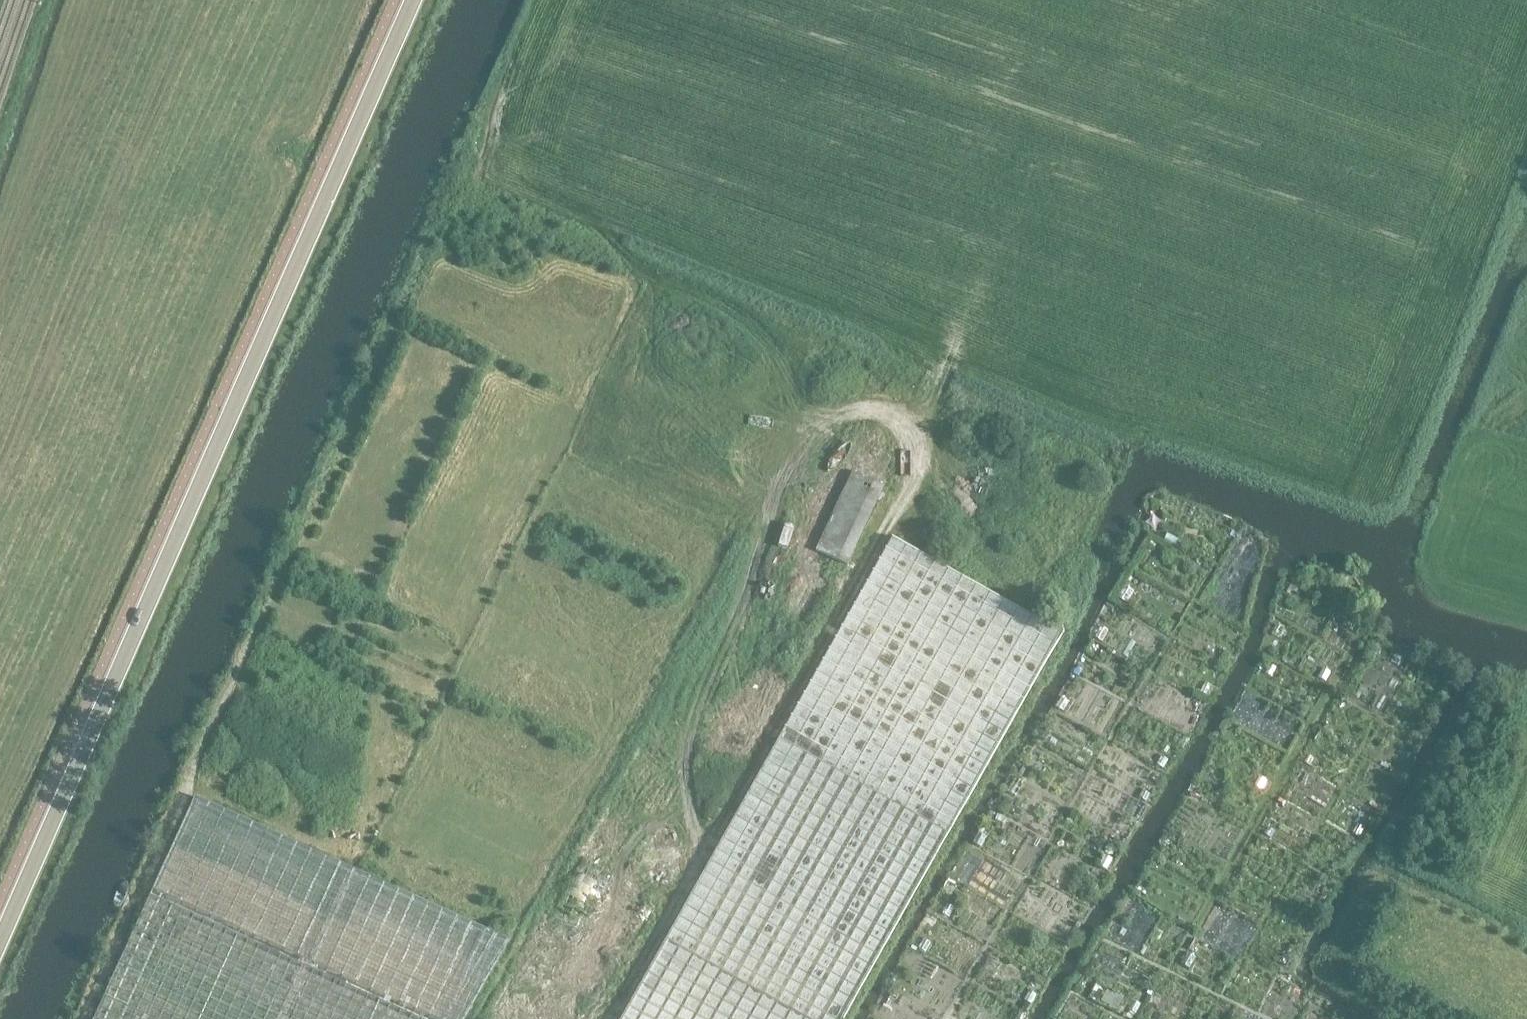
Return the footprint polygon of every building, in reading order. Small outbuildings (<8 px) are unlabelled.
[(848,566),(885,487),(852,472),(816,551),(848,566)] [(947,834),(1061,634),(893,539),(779,739),(622,1018),(843,1018),(947,834)] [(153,891),(434,1018),(466,1018),(510,941),(196,797),(153,891)] [(613,885),(584,937),(538,1018),(578,1018),(643,902),(613,885)] [(150,896),(95,1018),(420,1018),(150,896)]
